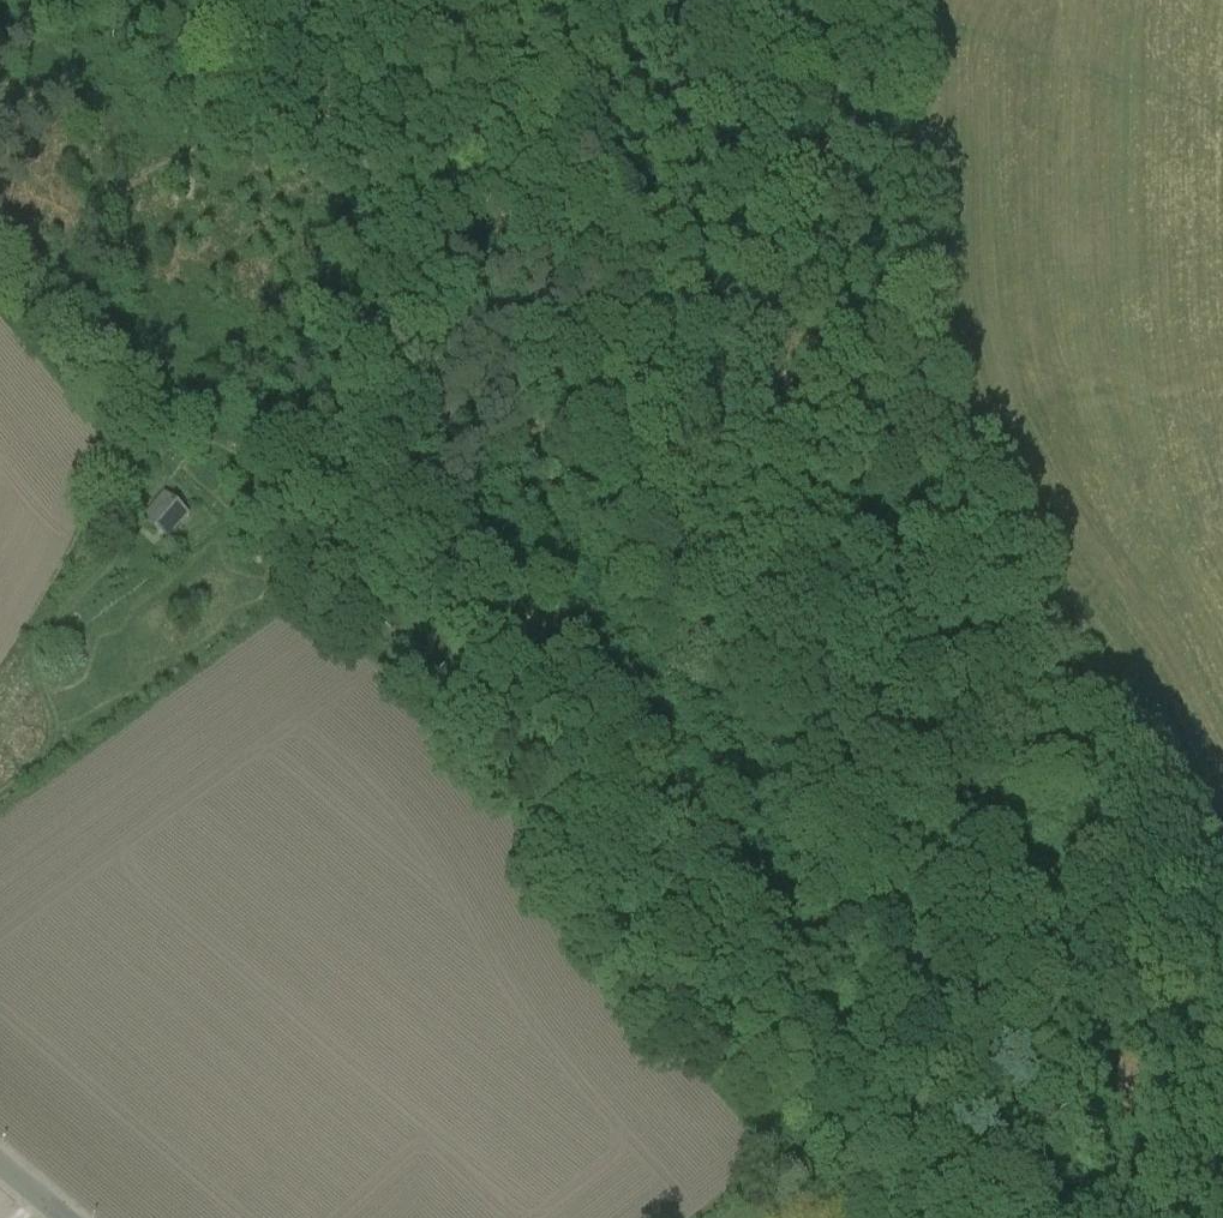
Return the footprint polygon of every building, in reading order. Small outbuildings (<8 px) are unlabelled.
[(190,515),(165,494),(142,520),(167,542),(190,515)]
